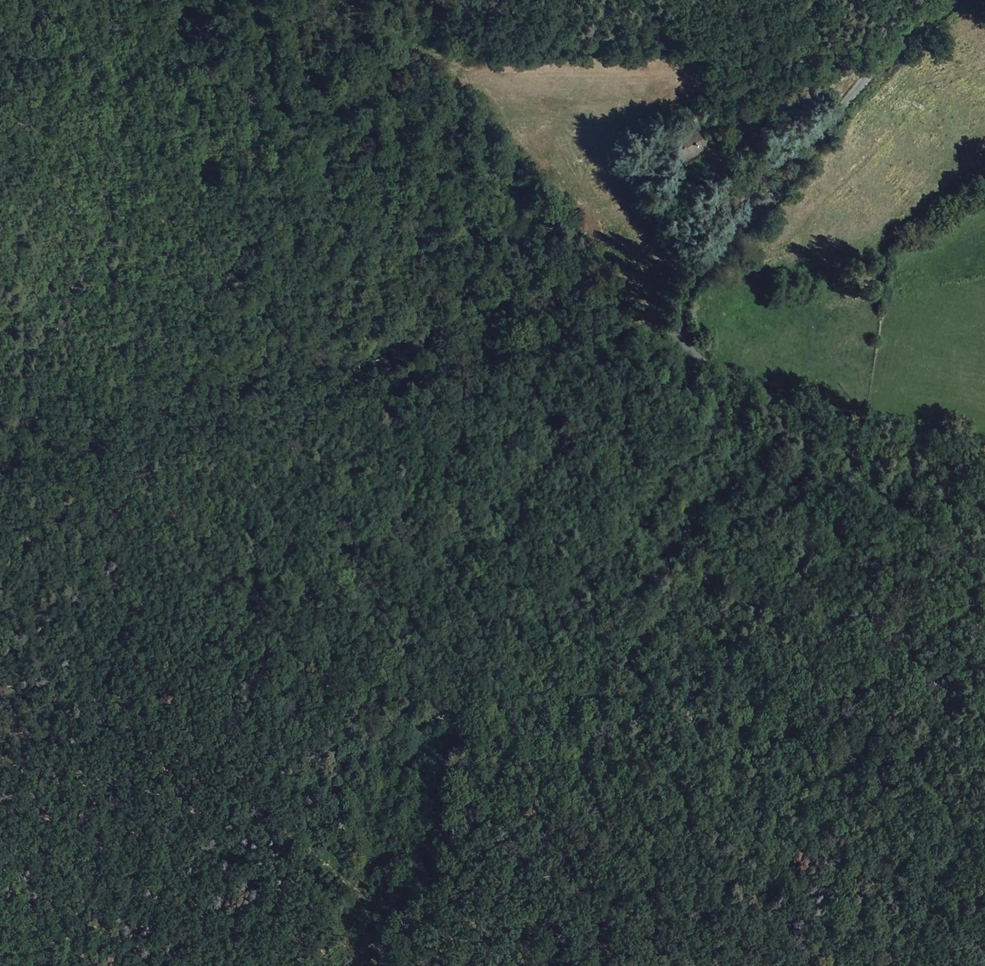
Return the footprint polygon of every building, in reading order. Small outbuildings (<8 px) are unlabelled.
[(701,124),(711,138),(717,135),(707,121),(701,124)]
